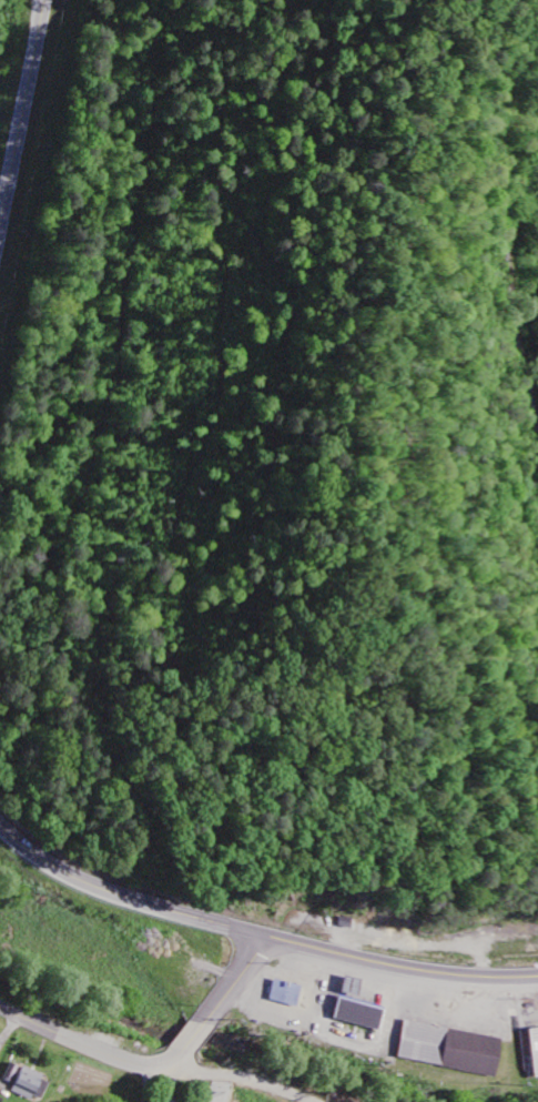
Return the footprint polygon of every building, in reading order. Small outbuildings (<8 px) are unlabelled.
[(356,997),(342,992),(345,979),(359,983),(356,997)] [(296,1009),(268,1003),(273,983),(302,989),(296,1009)] [(332,1019),(338,999),(380,1012),(374,1032),(332,1019)] [(403,1021),(396,1059),(438,1069),(446,1029),(403,1021)] [(527,1029),(537,1028),(537,1079),(532,1080),(527,1029)] [(38,1075),(17,1070),(10,1096),(31,1101),(38,1075)]
